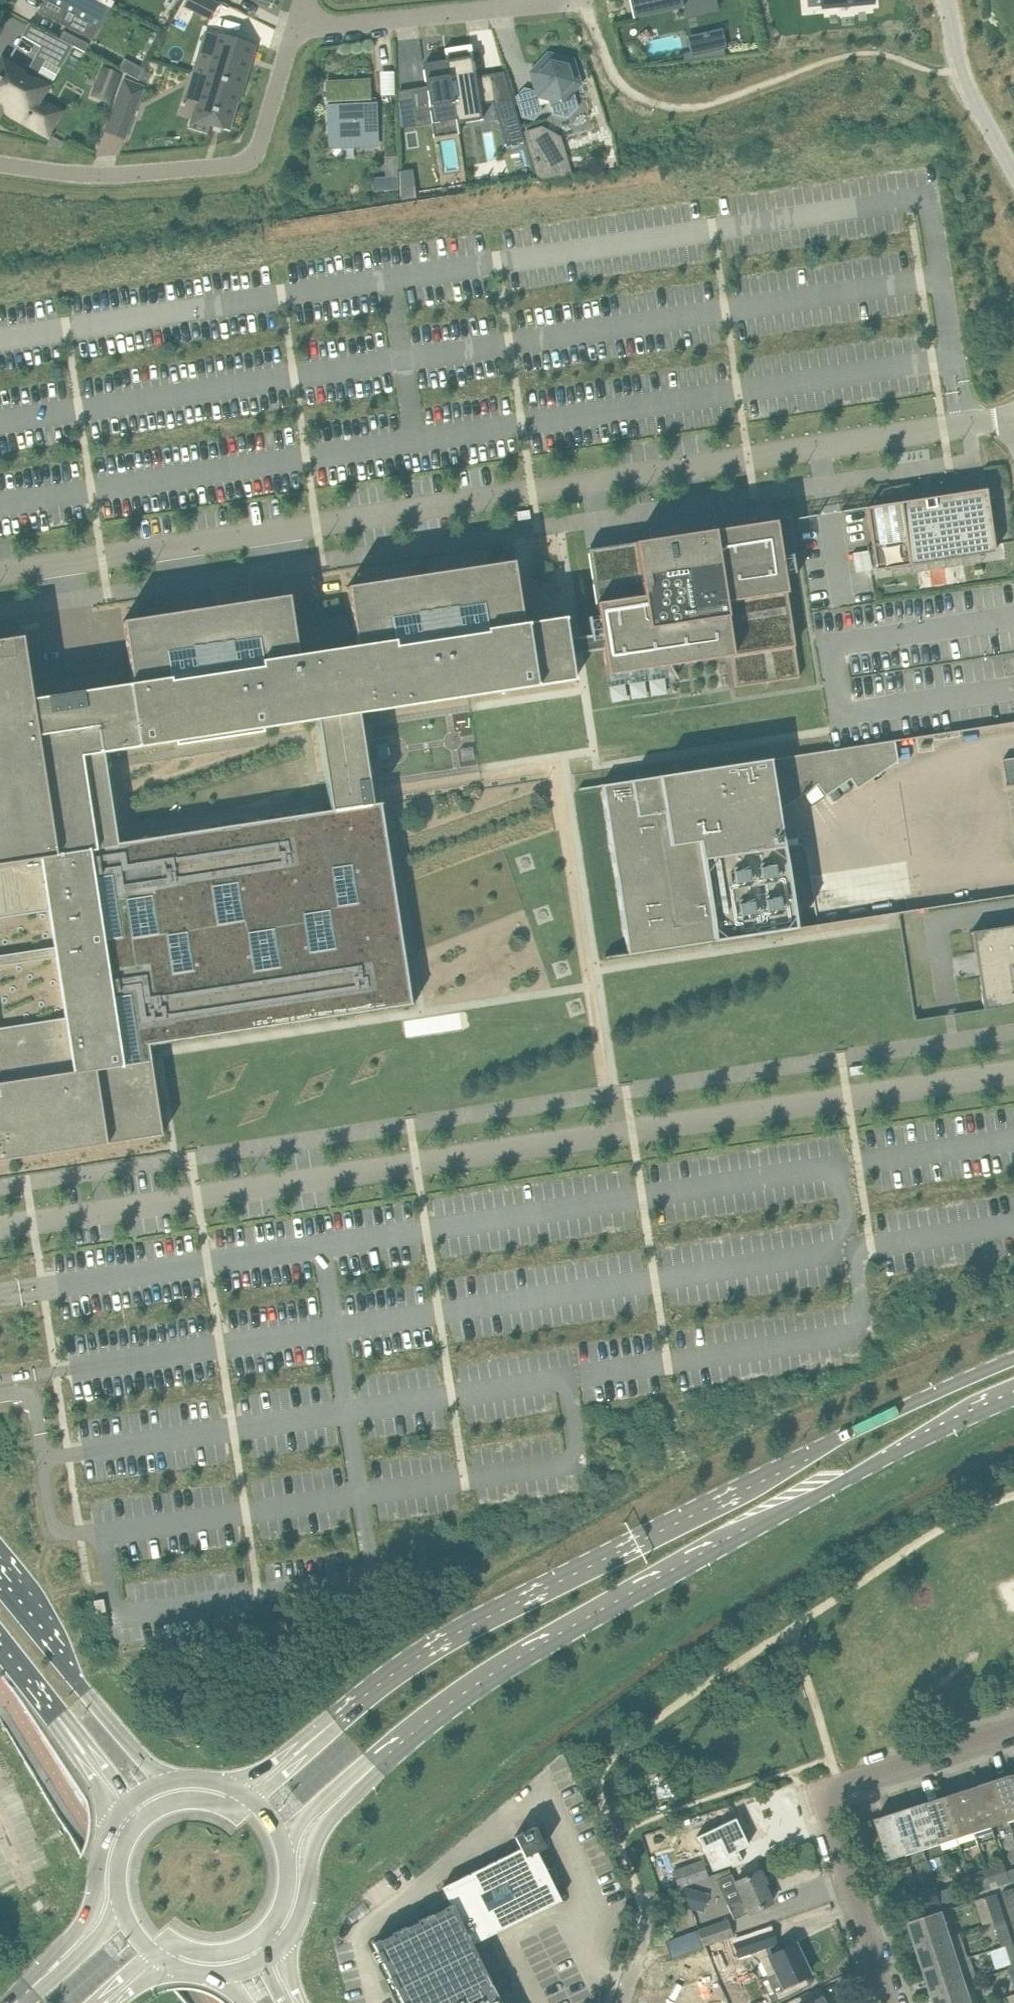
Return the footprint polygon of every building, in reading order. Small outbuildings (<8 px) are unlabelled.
[(101,0),(48,0),(66,10),(59,23),(81,34),(88,21),(89,21),(98,2),(110,8),(111,5),(101,0)] [(184,5),(210,19),(218,4),(211,0),(187,0),(184,5)] [(634,14),(696,0),(630,0),(634,14)] [(20,62),(16,69),(2,61),(0,65),(0,99),(2,101),(3,98),(10,102),(6,110),(46,133),(58,112),(38,101),(41,96),(28,89),(40,66),(42,67),(46,60),(57,67),(67,50),(70,52),(73,46),(59,39),(29,23),(22,35),(41,46),(29,67),(20,62)] [(89,44),(63,30),(59,39),(73,46),(85,52),(89,44)] [(693,53),(685,54),(687,60),(724,56),(722,50),(725,50),(720,31),(690,38),(693,53)] [(193,73),(244,88),(256,45),(219,34),(218,38),(214,53),(200,49),(193,73)] [(475,77),(471,45),(445,49),(446,61),(447,61),(454,107),(456,118),(457,123),(481,119),(482,119),(482,115),(480,103),(495,101),(491,74),(475,77)] [(537,97),(548,99),(552,113),(567,117),(577,106),(573,92),(581,84),(573,59),(548,53),(530,72),(537,97)] [(124,58),(117,69),(139,80),(145,70),(124,58)] [(447,61),(446,61),(423,64),(426,87),(410,89),(415,120),(431,117),(432,122),(456,118),(454,107),(447,61)] [(115,84),(119,73),(104,68),(100,78),(115,84)] [(239,102),(244,88),(193,73),(193,74),(203,77),(189,127),(208,132),(210,124),(229,130),(238,101),(239,102)] [(144,87),(124,79),(113,108),(133,116),(144,87)] [(330,139),(376,137),(376,124),(377,124),(375,103),(370,103),(368,80),(326,82),(328,127),(329,126),(330,139)] [(506,145),(524,140),(513,104),(511,105),(495,110),(506,145)] [(553,142),(541,136),(527,140),(536,170),(537,170),(538,176),(539,176),(562,171),(553,142)] [(397,177),(373,178),(374,190),(398,189),(397,177)] [(995,551),(985,488),(951,494),(952,494),(933,497),(933,499),(924,501),(924,498),(867,507),(876,569),(911,565),(911,564),(995,551)] [(778,543),(776,524),(775,521),(680,535),(681,534),(680,533),(678,535),(587,550),(597,615),(607,675),(654,667),(654,663),(667,661),(676,677),(677,677),(670,665),(730,656),(735,687),(799,677),(778,543)] [(513,561),(347,587),(351,613),(321,618),(292,622),(290,606),(288,595),(276,597),(254,601),(122,621),(129,666),(101,670),(29,681),(22,636),(0,640),(0,1160),(162,1135),(148,1048),(148,1044),(407,1005),(412,1004),(412,1003),(411,1003),(380,804),(381,804),(381,802),(371,804),(357,713),(575,680),(574,677),(573,678),(565,620),(565,617),(522,623),(513,561)] [(628,953),(605,957),(606,958),(795,929),(775,802),(785,795),(790,803),(817,784),(825,795),(849,779),(850,778),(857,788),(897,761),(894,740),(579,788),(580,789),(602,786),(628,953)] [(386,743),(377,745),(379,759),(388,757),(386,743)] [(1013,784),(1013,757),(1003,759),(1007,785),(1013,784)] [(994,965),(995,973),(986,974),(986,975),(979,976),(984,1010),(1013,1005),(1013,924),(972,931),(975,952),(983,951),(984,961),(985,966),(994,965)] [(111,1641),(109,1630),(99,1632),(101,1643),(111,1641)] [(1013,1773),(996,1779),(1009,1821),(1013,1819),(1013,1773)] [(1009,1821),(996,1779),(979,1784),(993,1826),(1009,1821)] [(993,1826),(979,1784),(962,1790),(976,1832),(993,1826)] [(962,1790),(945,1796),(963,1853),(981,1847),(976,1832),(962,1790)] [(963,1853),(945,1796),(928,1801),(946,1858),(963,1853)] [(929,1863),(946,1858),(928,1801),(911,1806),(925,1848),(929,1863)] [(925,1848),(911,1806),(893,1812),(906,1854),(925,1848)] [(893,1812),(876,1818),(889,1860),(906,1854),(893,1812)] [(735,1817),(711,1829),(718,1844),(704,1850),(709,1862),(724,1855),(724,1856),(730,1853),(748,1844),(742,1831),(747,1829),(742,1817),(736,1820),(735,1817)] [(521,1831),(521,1832),(514,1836),(520,1847),(442,1886),(451,1903),(373,1942),(403,2002),(501,2002),(472,1943),(560,1899),(536,1850),(545,1846),(535,1826),(527,1829),(527,1828),(521,1831)] [(665,1827),(643,1834),(648,1853),(671,1846),(665,1827)] [(701,1861),(692,1864),(673,1870),(679,1886),(706,1876),(701,1861)] [(1007,1870),(1008,1869),(1005,1862),(988,1868),(994,1887),(1011,1881),(1007,1870)] [(976,1893),(994,1887),(988,1868),(970,1874),(976,1893)] [(727,1904),(734,1918),(749,1912),(772,1901),(763,1884),(766,1882),(760,1869),(734,1881),(742,1897),(727,1904)] [(970,1874),(960,1877),(962,1883),(955,1885),(959,1898),(976,1893),(970,1874)] [(955,1885),(938,1890),(943,1903),(959,1898),(955,1885)] [(937,1887),(919,1893),(924,1910),(943,1903),(938,1890),(937,1887)] [(1013,1914),(1013,1893),(1012,1888),(1001,1892),(1009,1915),(1013,1914)] [(688,1890),(686,1906),(702,1909),(704,1893),(688,1890)] [(992,1921),(1003,1917),(996,1893),(984,1897),(992,1921)] [(949,1935),(941,1910),(909,1921),(917,1945),(949,1935)] [(1000,1945),(1011,1941),(1003,1917),(992,1921),(1000,1945)] [(726,1919),(716,1923),(697,1929),(703,1945),(722,1939),(732,1935),(726,1919)] [(738,1956),(774,1944),(768,1927),(732,1939),(738,1956)] [(697,1930),(667,1937),(671,1954),(701,1946),(697,1930)] [(957,1959),(949,1935),(917,1945),(925,1969),(957,1959)] [(1013,1967),(1013,1949),(1011,1941),(1000,1945),(1008,1969),(1013,1967)] [(714,1979),(736,1972),(727,1943),(705,1950),(714,1979)] [(766,1956),(773,1972),(759,1979),(766,1993),(809,1973),(795,1943),(766,1956)] [(964,1983),(957,1959),(925,1969),(933,1993),(964,1983)] [(690,1983),(683,2002),(729,2002),(731,1998),(713,1991),(709,1990),(690,1983)] [(964,1983),(933,1993),(936,2002),(971,2002),(964,1983)]
